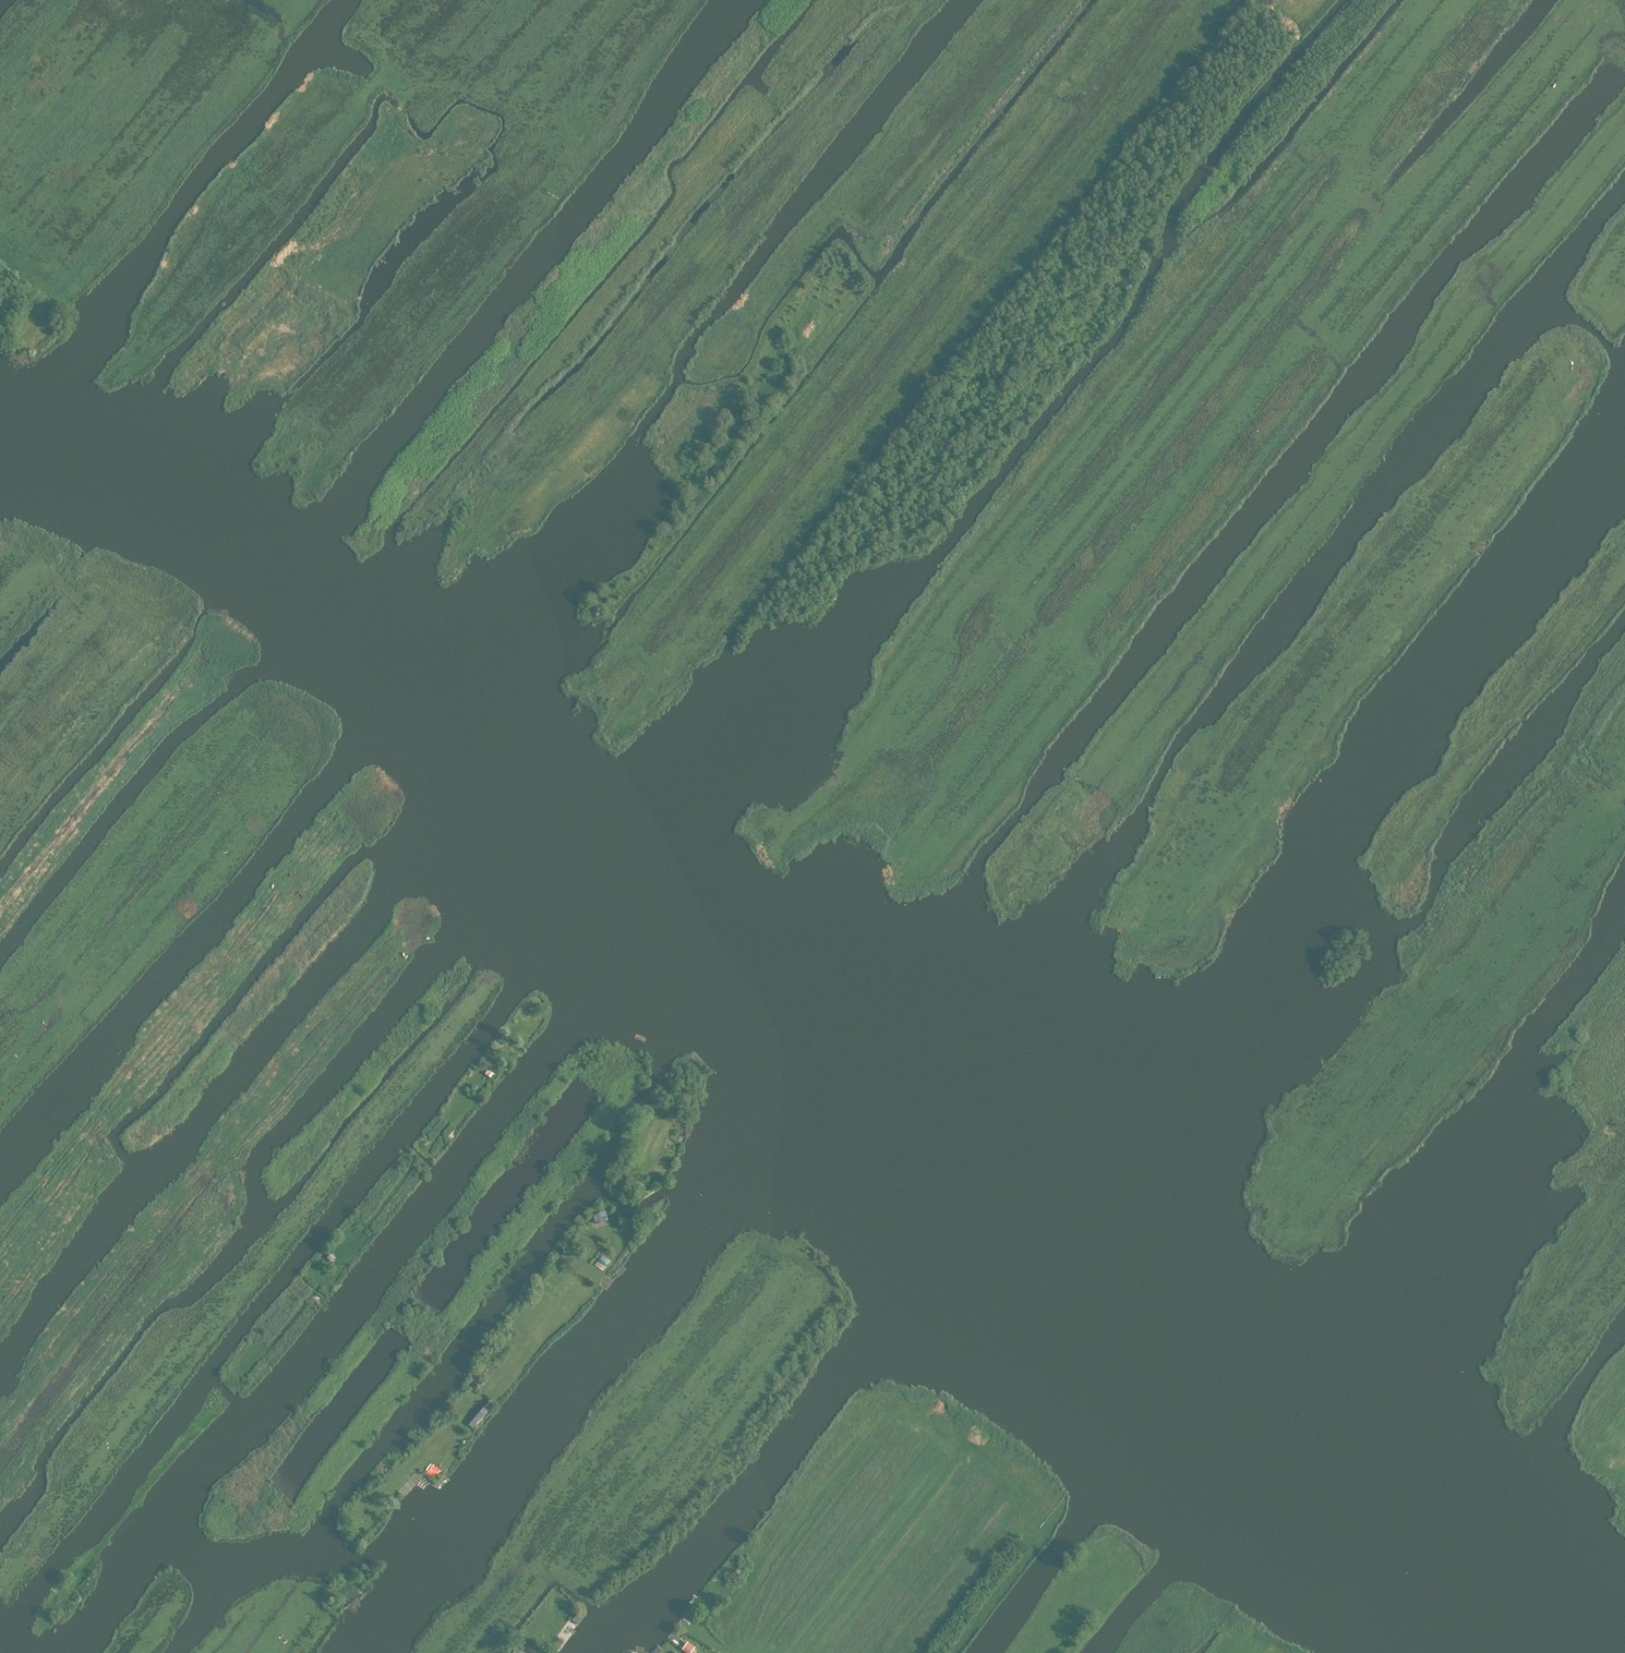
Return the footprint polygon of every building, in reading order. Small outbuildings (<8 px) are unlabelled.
[(499,1041),(504,1044),(508,1038),(503,1034),(499,1041)] [(605,1211),(592,1215),(595,1223),(607,1220),(605,1211)] [(331,1261),(334,1257),(329,1253),(326,1257),(331,1261)] [(487,1412),(483,1408),(468,1424),(473,1428),(487,1412)] [(432,1464),(430,1470),(438,1474),(441,1467),(432,1464)] [(573,1619),(578,1623),(583,1617),(578,1612),(573,1619)] [(681,1648),(688,1652),(692,1652),(694,1650),(692,1648),(694,1646),(687,1641),(681,1648)]
